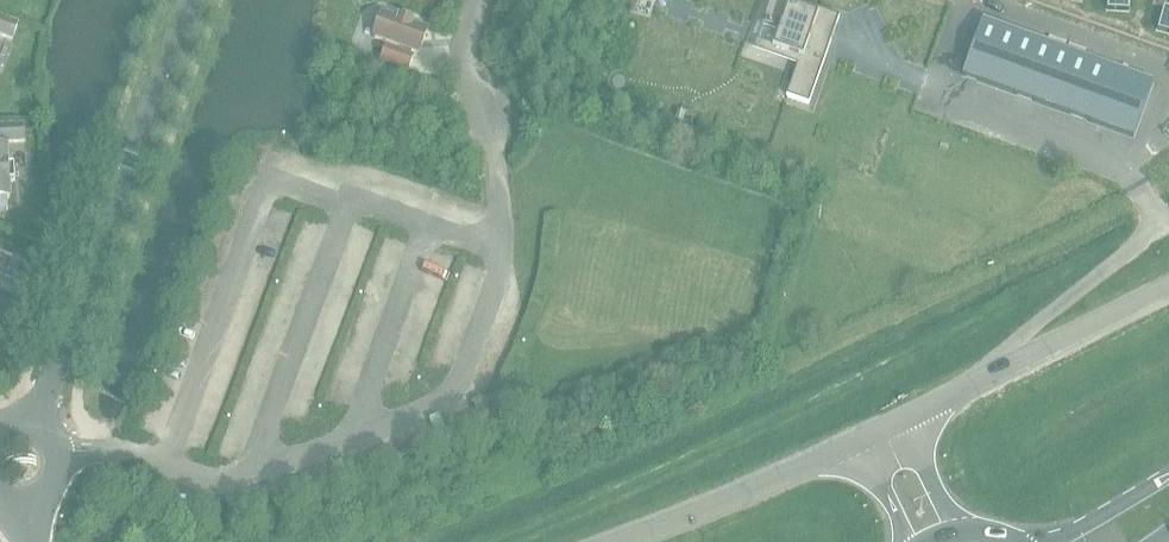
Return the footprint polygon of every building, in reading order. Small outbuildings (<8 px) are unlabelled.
[(764,25),(776,29),(777,27),(779,28),(771,51),(802,62),(791,94),(787,93),(786,96),(809,104),(831,41),(821,38),(828,18),(837,21),(839,16),(792,0),(775,0),(768,22),(765,21),(764,25)] [(951,10),(969,17),(975,0),(954,0),(951,10)] [(1107,9),(1128,10),(1129,0),(1107,0),(1107,9)] [(1157,29),(1168,32),(1168,8),(1164,7),(1157,29)] [(382,15),(374,38),(405,49),(403,53),(386,47),(381,60),(408,70),(412,57),(410,56),(412,51),(419,54),(427,31),(410,25),(411,22),(400,18),(399,21),(382,15)] [(12,39),(17,24),(0,18),(0,34),(12,39)] [(981,22),(962,75),(1133,137),(1153,83),(981,22)] [(9,197),(8,180),(15,179),(14,162),(7,163),(6,142),(24,141),(23,126),(0,127),(0,197),(9,197)] [(100,508),(103,519),(113,516),(110,505),(100,508)]
